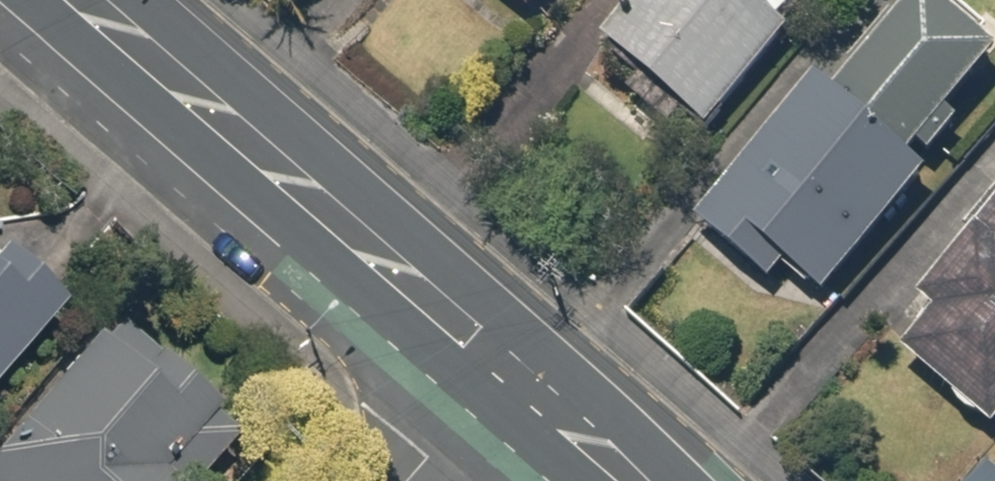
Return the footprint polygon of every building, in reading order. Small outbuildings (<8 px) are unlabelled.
[(597,54),(702,142),(783,43),(733,1),(734,0),(641,0),(597,54)] [(831,113),(811,96),(693,236),(755,288),(772,269),(817,307),(922,181),(910,171),(916,163),(924,171),(954,136),(938,122),(992,58),(925,1),(831,113)] [(912,308),(929,322),(894,364),(987,442),(994,432),(994,209),(912,308)] [(51,322),(0,277),(0,381),(51,322)] [(0,452),(0,480),(202,480),(229,449),(100,337),(0,452)]
